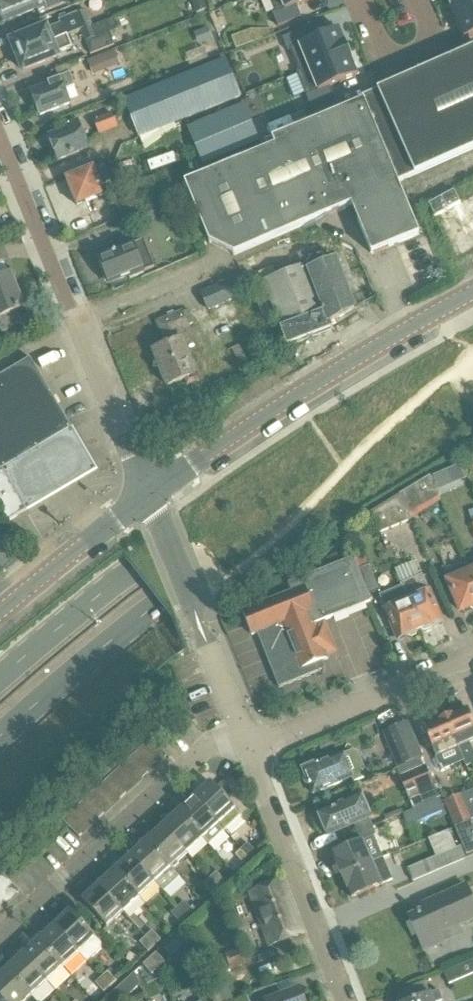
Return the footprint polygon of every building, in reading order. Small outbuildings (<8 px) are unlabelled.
[(1,11),(0,12),(0,16),(1,19),(4,19),(6,24),(39,10),(41,15),(68,4),(67,0),(23,0),(0,9),(1,11)] [(0,9),(23,0),(0,0),(0,9)] [(198,13),(208,9),(204,0),(192,0),(198,13)] [(276,12),(273,14),(278,27),(299,18),(302,17),(297,6),(311,0),(271,0),(276,12)] [(456,18),(472,11),(472,0),(449,0),(456,18)] [(12,41),(13,43),(12,46),(14,52),(17,52),(19,58),(68,38),(67,36),(81,31),(80,29),(92,24),(87,11),(75,16),(76,19),(52,29),(50,25),(12,41)] [(465,39),(472,35),(472,11),(456,18),(465,39)] [(80,29),(81,31),(85,42),(118,29),(114,19),(94,27),(92,24),(80,29)] [(199,44),(212,39),(208,28),(195,33),(199,44)] [(304,30),(283,39),(289,52),(292,51),(300,71),(297,73),(298,73),(310,69),(349,52),(340,29),(311,41),(307,29),(304,30)] [(19,58),(18,61),(20,66),(23,67),(24,70),(62,55),(61,53),(72,48),(68,38),(19,58)] [(364,97),(365,101),(266,141),(270,149),(184,183),(191,200),(193,199),(211,242),(236,254),(310,223),(354,206),(373,255),(421,235),(400,183),(472,150),(472,48),(364,97)] [(310,69),(298,73),(306,95),(312,108),(335,99),(330,87),(359,76),(349,52),(310,69)] [(88,61),(93,75),(104,70),(99,57),(88,61)] [(141,138),(242,97),(226,58),(125,100),(141,138)] [(42,116),(72,104),(66,90),(76,86),(70,73),(46,83),(47,86),(32,92),(36,102),(35,105),(37,110),(40,111),(42,116)] [(205,165),(261,142),(245,104),(189,128),(205,165)] [(95,120),(100,134),(119,128),(113,113),(95,120)] [(89,148),(77,119),(64,125),(66,128),(50,134),(54,144),(51,151),(54,157),(60,160),(89,148)] [(111,181),(105,165),(96,168),(95,167),(67,178),(79,207),(107,196),(102,185),(111,181)] [(147,189),(111,203),(117,217),(181,190),(173,170),(144,182),(147,189)] [(127,231),(156,219),(151,206),(121,217),(127,231)] [(140,260),(134,244),(101,257),(111,282),(130,275),(131,278),(145,273),(145,271),(156,267),(151,256),(140,260)] [(300,268),(265,281),(289,346),(333,329),(330,321),(355,309),(337,260),(325,264),(323,258),(318,259),(317,257),(311,259),(309,253),(296,258),(300,268)] [(1,334),(24,324),(19,312),(26,309),(12,275),(10,275),(4,261),(0,263),(0,332),(1,334)] [(252,271),(203,292),(210,308),(259,287),(252,271)] [(187,387),(200,382),(179,331),(188,327),(196,324),(190,310),(182,314),(182,313),(159,323),(168,345),(154,351),(169,386),(185,380),(187,387)] [(8,522),(96,470),(31,359),(0,377),(0,509),(8,522)] [(440,496),(439,495),(431,476),(403,493),(411,513),(440,496)] [(411,513),(403,493),(372,512),(380,532),(413,519),(411,513)] [(369,596),(359,572),(354,559),(288,584),(292,593),(243,612),(252,636),(258,634),(280,688),(326,670),(323,662),(328,659),(327,655),(336,651),(324,621),(371,602),(369,596)] [(467,563),(446,572),(463,611),(470,608),(472,610),(472,577),(467,563)] [(371,567),(359,572),(369,596),(381,591),(371,567)] [(421,630),(422,630),(426,631),(431,629),(433,625),(443,621),(424,575),(401,584),(403,587),(421,630)] [(419,631),(421,630),(403,587),(380,596),(398,640),(408,636),(412,637),(418,635),(419,631)] [(465,761),(465,763),(472,760),(472,750),(470,743),(472,742),(472,719),(469,709),(447,718),(465,761)] [(465,761),(447,718),(425,727),(437,757),(436,757),(442,771),(465,761)] [(421,756),(407,724),(387,732),(394,750),(399,748),(405,762),(421,756)] [(333,757),(304,769),(305,772),(301,776),(304,782),(310,785),(314,793),(352,777),(354,782),(366,777),(355,749),(333,758),(333,757)] [(439,798),(423,759),(396,770),(412,809),(439,798)] [(209,782),(193,798),(218,826),(235,810),(209,782)] [(466,856),(472,854),(472,792),(444,802),(461,846),(465,857),(466,856)] [(357,822),(366,818),(357,797),(349,801),(348,800),(318,813),(328,835),(358,822),(357,822)] [(412,809),(402,813),(408,828),(447,811),(441,797),(439,798),(412,809)] [(193,798),(177,812),(202,841),(218,826),(193,798)] [(73,809),(62,819),(79,837),(90,827),(73,809)] [(177,812),(161,827),(186,855),(202,841),(177,812)] [(186,855),(161,827),(145,842),(170,870),(186,855)] [(373,836),(333,854),(342,876),(383,858),(373,836)] [(465,857),(461,846),(448,852),(443,841),(432,846),(436,857),(408,869),(414,881),(467,858),(466,856),(465,857)] [(145,842),(129,856),(154,884),(154,885),(162,893),(178,879),(170,870),(145,842)] [(241,851),(249,860),(256,854),(247,844),(241,851)] [(249,860),(241,851),(234,857),(243,866),(249,860)] [(129,856),(113,871),(138,899),(154,885),(154,884),(129,856)] [(393,880),(383,858),(342,876),(352,898),(382,885),(382,884),(393,880)] [(113,871),(97,886),(122,914),(138,899),(113,871)] [(9,902),(21,891),(4,873),(0,876),(0,891),(9,902)] [(208,880),(217,890),(224,883),(215,874),(208,880)] [(217,890),(208,880),(202,886),(211,895),(217,890)] [(284,881),(252,893),(269,946),(304,932),(284,881)] [(472,901),(466,885),(421,905),(424,911),(411,917),(419,933),(438,925),(435,917),(472,901)] [(122,914),(97,886),(81,900),(107,928),(122,914)] [(0,891),(0,910),(9,902),(0,891)] [(435,917),(438,925),(419,933),(426,950),(446,941),(442,933),(472,920),(472,901),(435,917)] [(183,903),(176,909),(185,919),(192,913),(183,903)] [(185,919),(176,909),(170,915),(179,925),(185,919)] [(70,911),(53,927),(78,955),(79,953),(88,962),(102,950),(102,945),(96,938),(70,911)] [(53,927),(37,941),(62,969),(78,955),(53,927)] [(145,938),(154,948),(160,942),(151,932),(145,938)] [(154,948),(145,938),(138,944),(147,954),(154,948)] [(62,969),(37,941),(22,955),(47,983),(62,969)] [(250,964),(244,947),(226,953),(231,970),(250,964)] [(155,954),(149,960),(158,969),(164,963),(155,954)] [(22,955),(6,970),(31,998),(47,983),(22,955)] [(449,985),(472,974),(472,959),(444,972),(449,985)] [(158,969),(149,960),(143,966),(151,975),(158,969)] [(6,970),(0,975),(0,997),(4,1000),(28,1000),(31,998),(6,970)] [(135,972),(112,994),(118,1000),(123,1000),(141,985),(135,972)] [(100,979),(109,988),(116,982),(107,973),(100,979)] [(109,988),(100,979),(94,985),(103,994),(109,988)] [(300,988),(273,998),(268,987),(247,995),(249,1000),(305,1000),(300,988)] [(444,1000),(440,990),(412,1000),(443,1000),(444,1000)]
